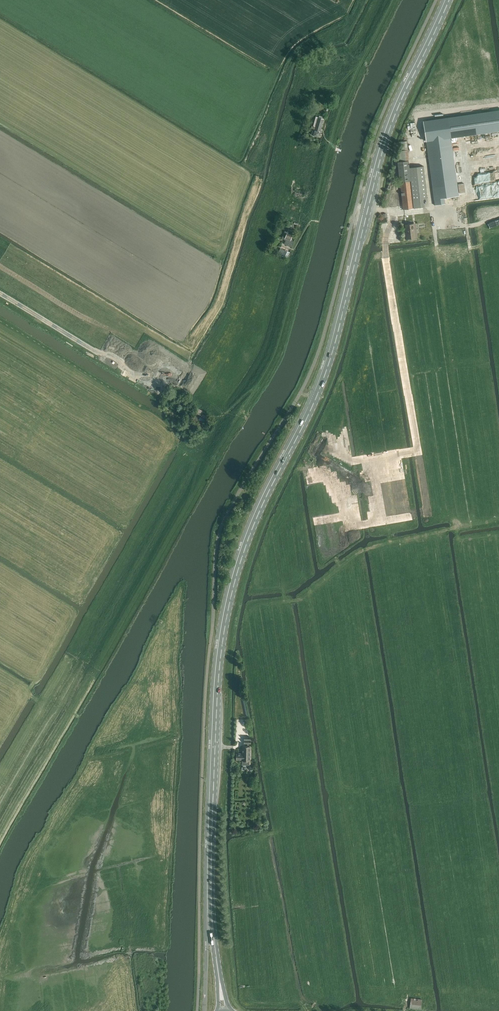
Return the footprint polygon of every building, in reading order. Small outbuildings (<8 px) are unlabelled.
[(448,117),(451,138),(498,131),(498,111),(448,117)] [(318,137),(322,123),(323,118),(318,117),(314,130),(315,130),(313,135),(318,137)] [(459,196),(451,138),(448,117),(423,121),(434,199),(437,199),(438,202),(443,201),(443,198),(459,196)] [(423,198),(427,198),(423,166),(409,167),(407,141),(401,141),(402,150),(399,150),(400,161),(398,162),(400,182),(403,209),(413,208),(424,207),(423,198)] [(406,239),(416,238),(414,224),(405,225),(405,230),(406,239)] [(292,235),(293,232),(288,230),(287,232),(285,231),(282,238),(284,239),(284,240),(286,240),(284,244),(292,247),(294,242),(290,240),(292,235)] [(201,416),(203,412),(204,411),(195,407),(193,412),(201,416)] [(196,419),(198,420),(194,428),(200,431),(205,419),(197,415),(196,419)] [(251,744),(250,736),(244,736),(244,743),(247,743),(247,746),(243,746),(242,746),(243,746),(243,749),(242,749),(242,752),(243,752),(243,754),(237,753),(236,753),(236,759),(243,760),(242,760),(242,761),(242,764),(250,765),(250,760),(250,746),(251,746),(249,746),(249,744),(251,744)] [(421,1010),(422,999),(411,998),(410,1008),(421,1010)]
